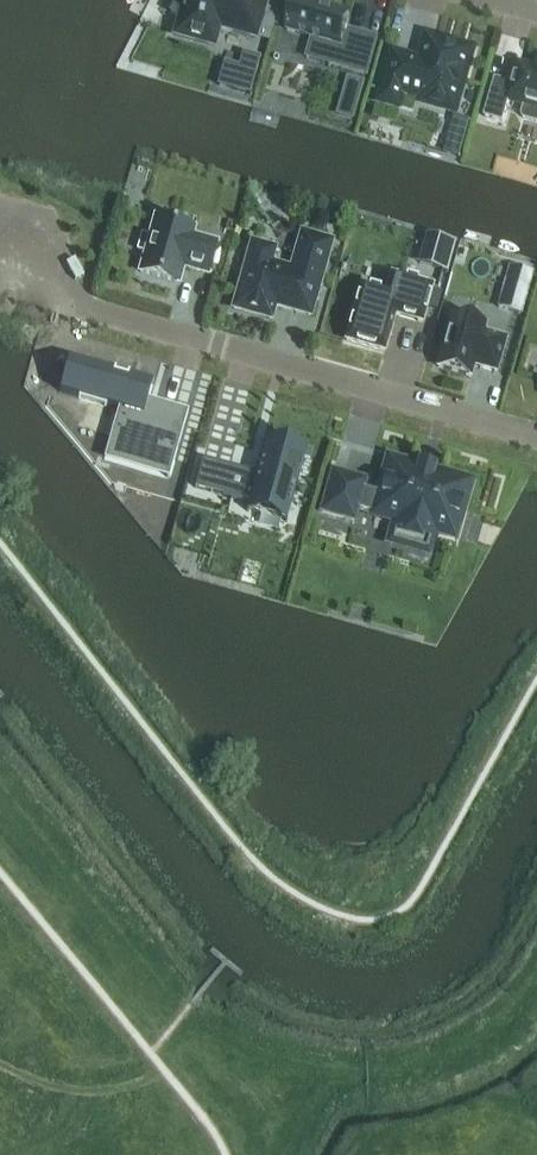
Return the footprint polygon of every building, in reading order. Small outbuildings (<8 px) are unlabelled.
[(171,13),(180,18),(175,35),(214,46),(220,28),(256,38),(266,4),(253,0),(178,0),(171,13)] [(287,30),(311,37),(306,57),(323,62),(368,75),(378,38),(346,29),(350,15),(297,0),(295,0),(287,30)] [(474,50),(429,37),(422,60),(395,53),(381,102),(400,107),(404,92),(424,97),(422,102),(456,112),(474,50)] [(259,61),(235,56),(228,85),(252,90),(259,61)] [(536,70),(519,65),(514,83),(496,78),(485,117),(504,122),(510,100),(525,104),(522,115),(524,119),(536,123),(536,70)] [(455,115),(451,129),(467,134),(471,120),(455,115)] [(183,267),(190,269),(208,274),(217,244),(191,236),(194,229),(156,218),(150,237),(142,235),(138,250),(146,252),(141,272),(178,283),(183,267)] [(252,246),(234,308),(272,319),(276,305),(312,316),(333,241),(303,233),(292,269),(272,263),(275,253),(272,248),(257,244),(252,246)] [(440,239),(432,266),(447,271),(455,243),(440,239)] [(498,307),(521,314),(533,273),(522,270),(517,286),(506,282),(498,307)] [(432,287),(391,275),(386,293),(362,286),(346,341),(384,352),(395,315),(422,323),(432,287)] [(496,372),(506,339),(483,333),(485,325),(453,316),(438,367),(471,376),(474,365),(496,372)] [(188,412),(186,411),(185,416),(143,405),(149,385),(153,386),(153,384),(69,360),(68,362),(72,363),(64,391),(60,390),(60,392),(119,409),(123,410),(115,436),(128,440),(122,460),(168,474),(167,478),(169,479),(188,412)] [(231,466),(222,496),(243,501),(244,499),(249,500),(247,511),(248,512),(251,501),(290,511),(292,503),(307,448),(306,447),(305,449),(268,440),(268,437),(267,437),(256,475),(251,474),(251,472),(231,466)] [(470,483),(462,481),(436,473),(435,476),(416,470),(416,467),(390,460),(381,493),(364,488),(366,481),(334,472),(323,511),(355,521),(358,509),(398,520),(394,532),(431,542),(434,531),(454,536),(461,511),(470,483)]
